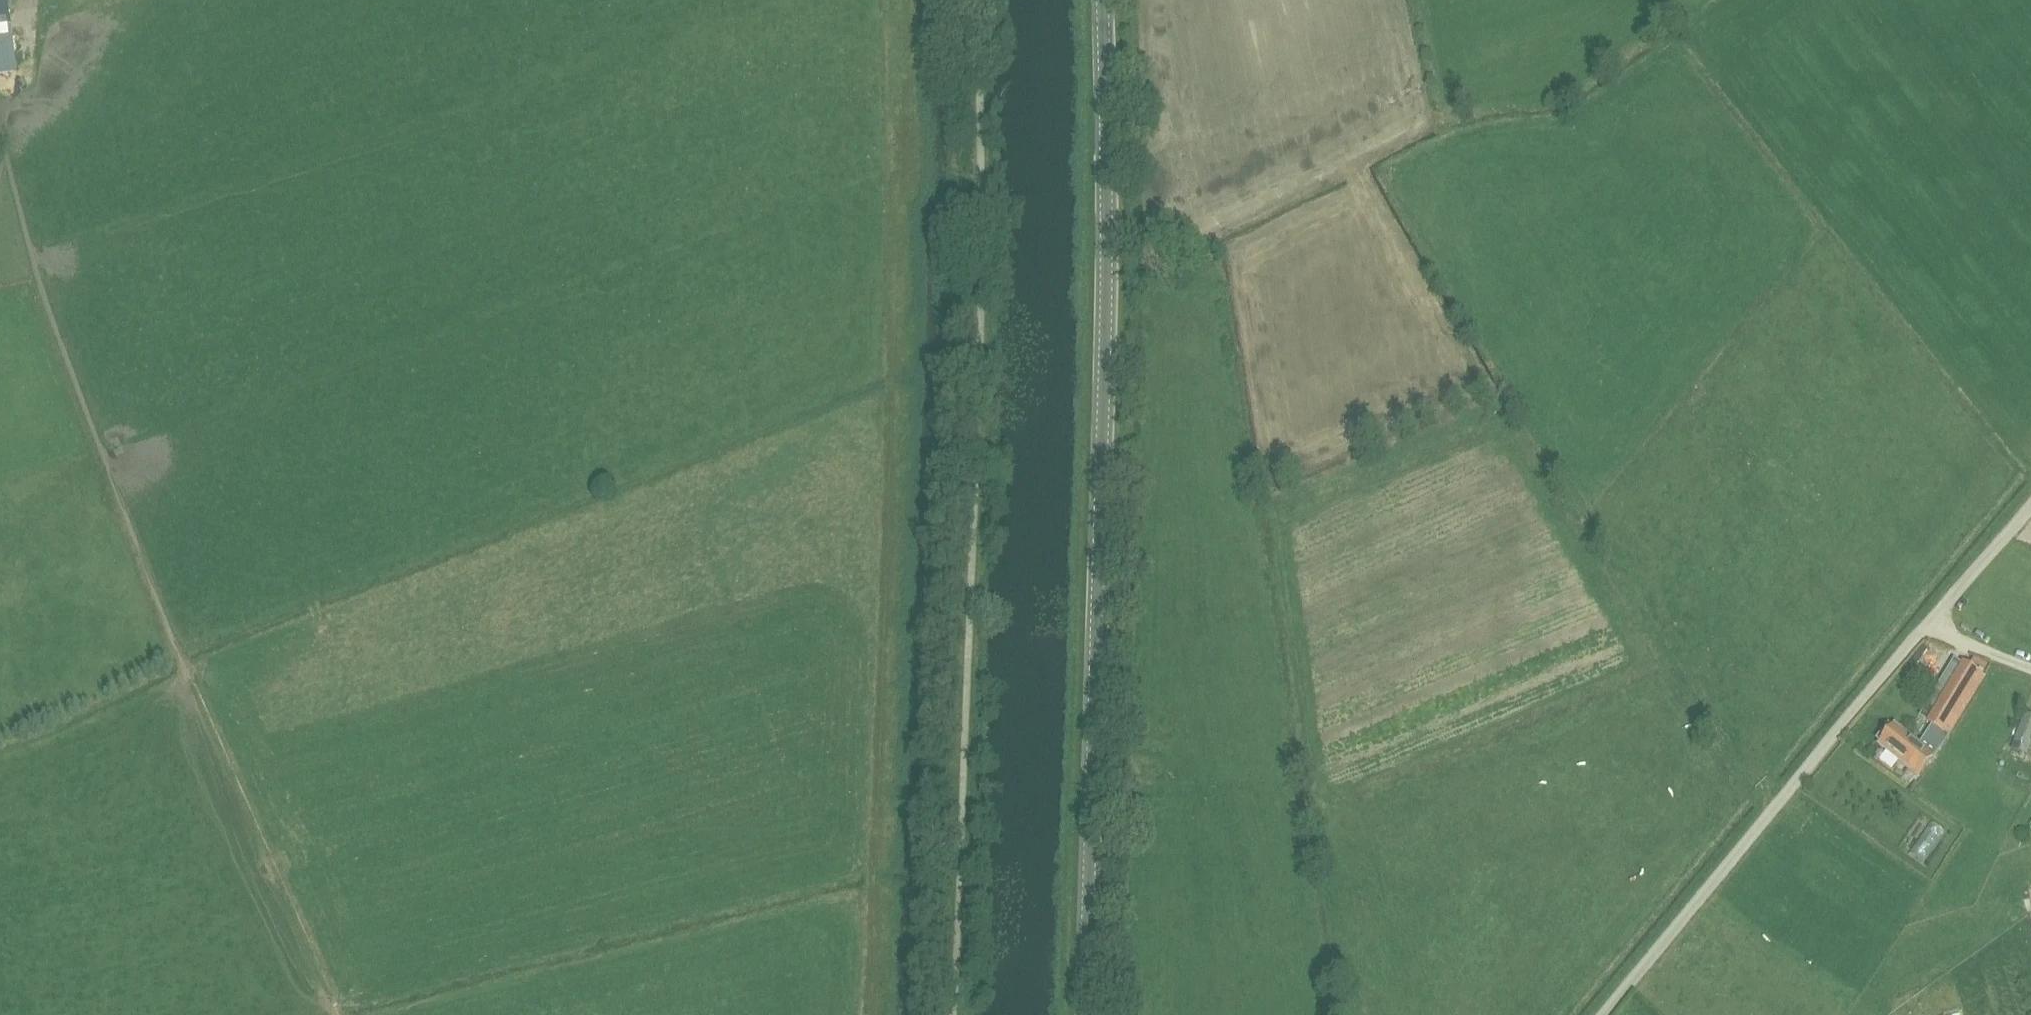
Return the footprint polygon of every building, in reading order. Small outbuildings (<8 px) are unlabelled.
[(15,73),(4,0),(0,0),(0,75),(15,73)] [(1983,676),(1965,665),(1930,720),(1936,724),(1949,731),(1983,676)] [(2027,756),(2030,743),(2030,716),(2023,714),(2011,749),(2027,756)] [(1883,739),(1880,743),(1891,752),(1891,751),(1894,754),(1894,755),(1917,773),(1941,743),(1949,731),(1936,724),(1929,735),(1921,745),(1910,736),(1909,737),(1906,735),(1907,734),(1895,724),(1891,729),(1888,726),(1880,736),(1883,739)]
